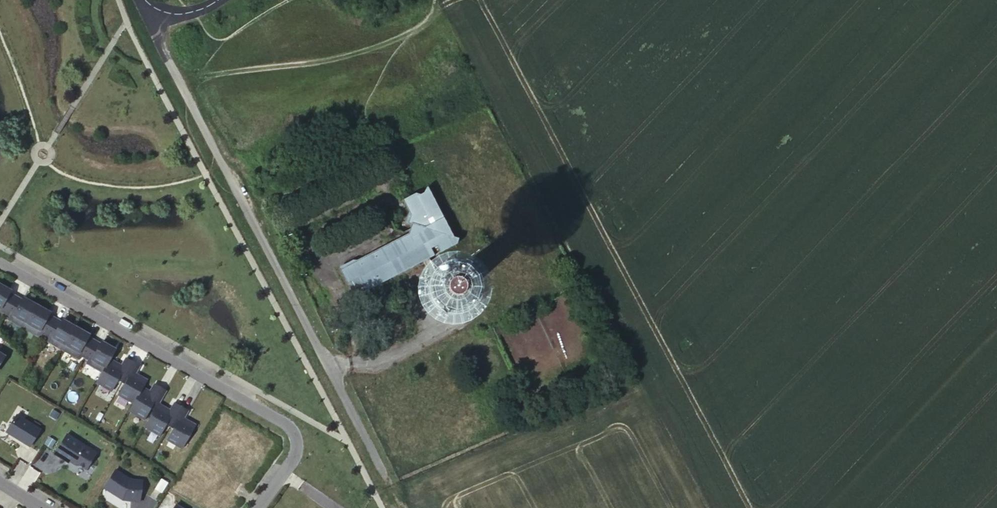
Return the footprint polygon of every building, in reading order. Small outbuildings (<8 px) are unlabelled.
[(422,261),(435,285),(442,281),(429,257),(456,243),(428,190),(405,203),(411,215),(409,223),(416,225),(419,230),(341,270),(355,297),(422,261)] [(443,281),(442,281),(435,285),(431,293),(433,303),(440,308),(450,308),(457,300),(458,291),(452,283),(443,281)] [(5,312),(15,295),(8,291),(9,289),(3,285),(0,284),(0,309),(5,312)] [(7,318),(23,327),(36,304),(28,300),(22,296),(21,298),(15,295),(5,312),(9,314),(7,318)] [(36,304),(23,327),(39,336),(41,332),(45,334),(55,317),(48,314),(49,311),(43,308),(36,304)] [(46,340),(62,349),(75,326),(68,322),(61,318),(60,321),(55,317),(45,334),(48,336),(46,340)] [(75,326),(62,349),(78,358),(80,354),(84,356),(94,339),(87,336),(88,333),(82,330),(75,326)] [(94,339),(84,356),(88,359),(86,362),(101,371),(109,358),(114,348),(107,344),(101,341),(99,343),(94,339)] [(117,363),(109,358),(101,371),(95,382),(110,390),(117,379),(120,382),(132,362),(125,357),(119,367),(115,365),(117,363)] [(138,365),(132,362),(120,382),(124,384),(118,394),(133,403),(142,387),(146,379),(138,375),(137,377),(133,375),(138,365)] [(148,393),(152,396),(158,386),(154,384),(150,391),(148,393)] [(142,387),(133,403),(128,410),(143,419),(149,408),(153,410),(157,403),(165,390),(158,386),(152,396),(148,393),(150,391),(142,387)] [(165,408),(157,403),(153,410),(144,426),(159,435),(165,424),(169,426),(180,406),(173,402),(168,412),(164,410),(165,408)] [(187,410),(180,406),(169,426),(173,428),(167,439),(181,448),(195,424),(187,420),(185,422),(182,419),(187,410)] [(32,424),(16,414),(5,431),(29,446),(40,429),(38,428),(32,424)] [(84,470),(93,453),(63,436),(51,456),(59,460),(60,459),(66,462),(73,466),(74,464),(84,470)] [(139,502),(142,481),(130,479),(115,470),(104,487),(123,500),(139,502)] [(155,488),(162,492),(168,482),(161,478),(155,488)]
